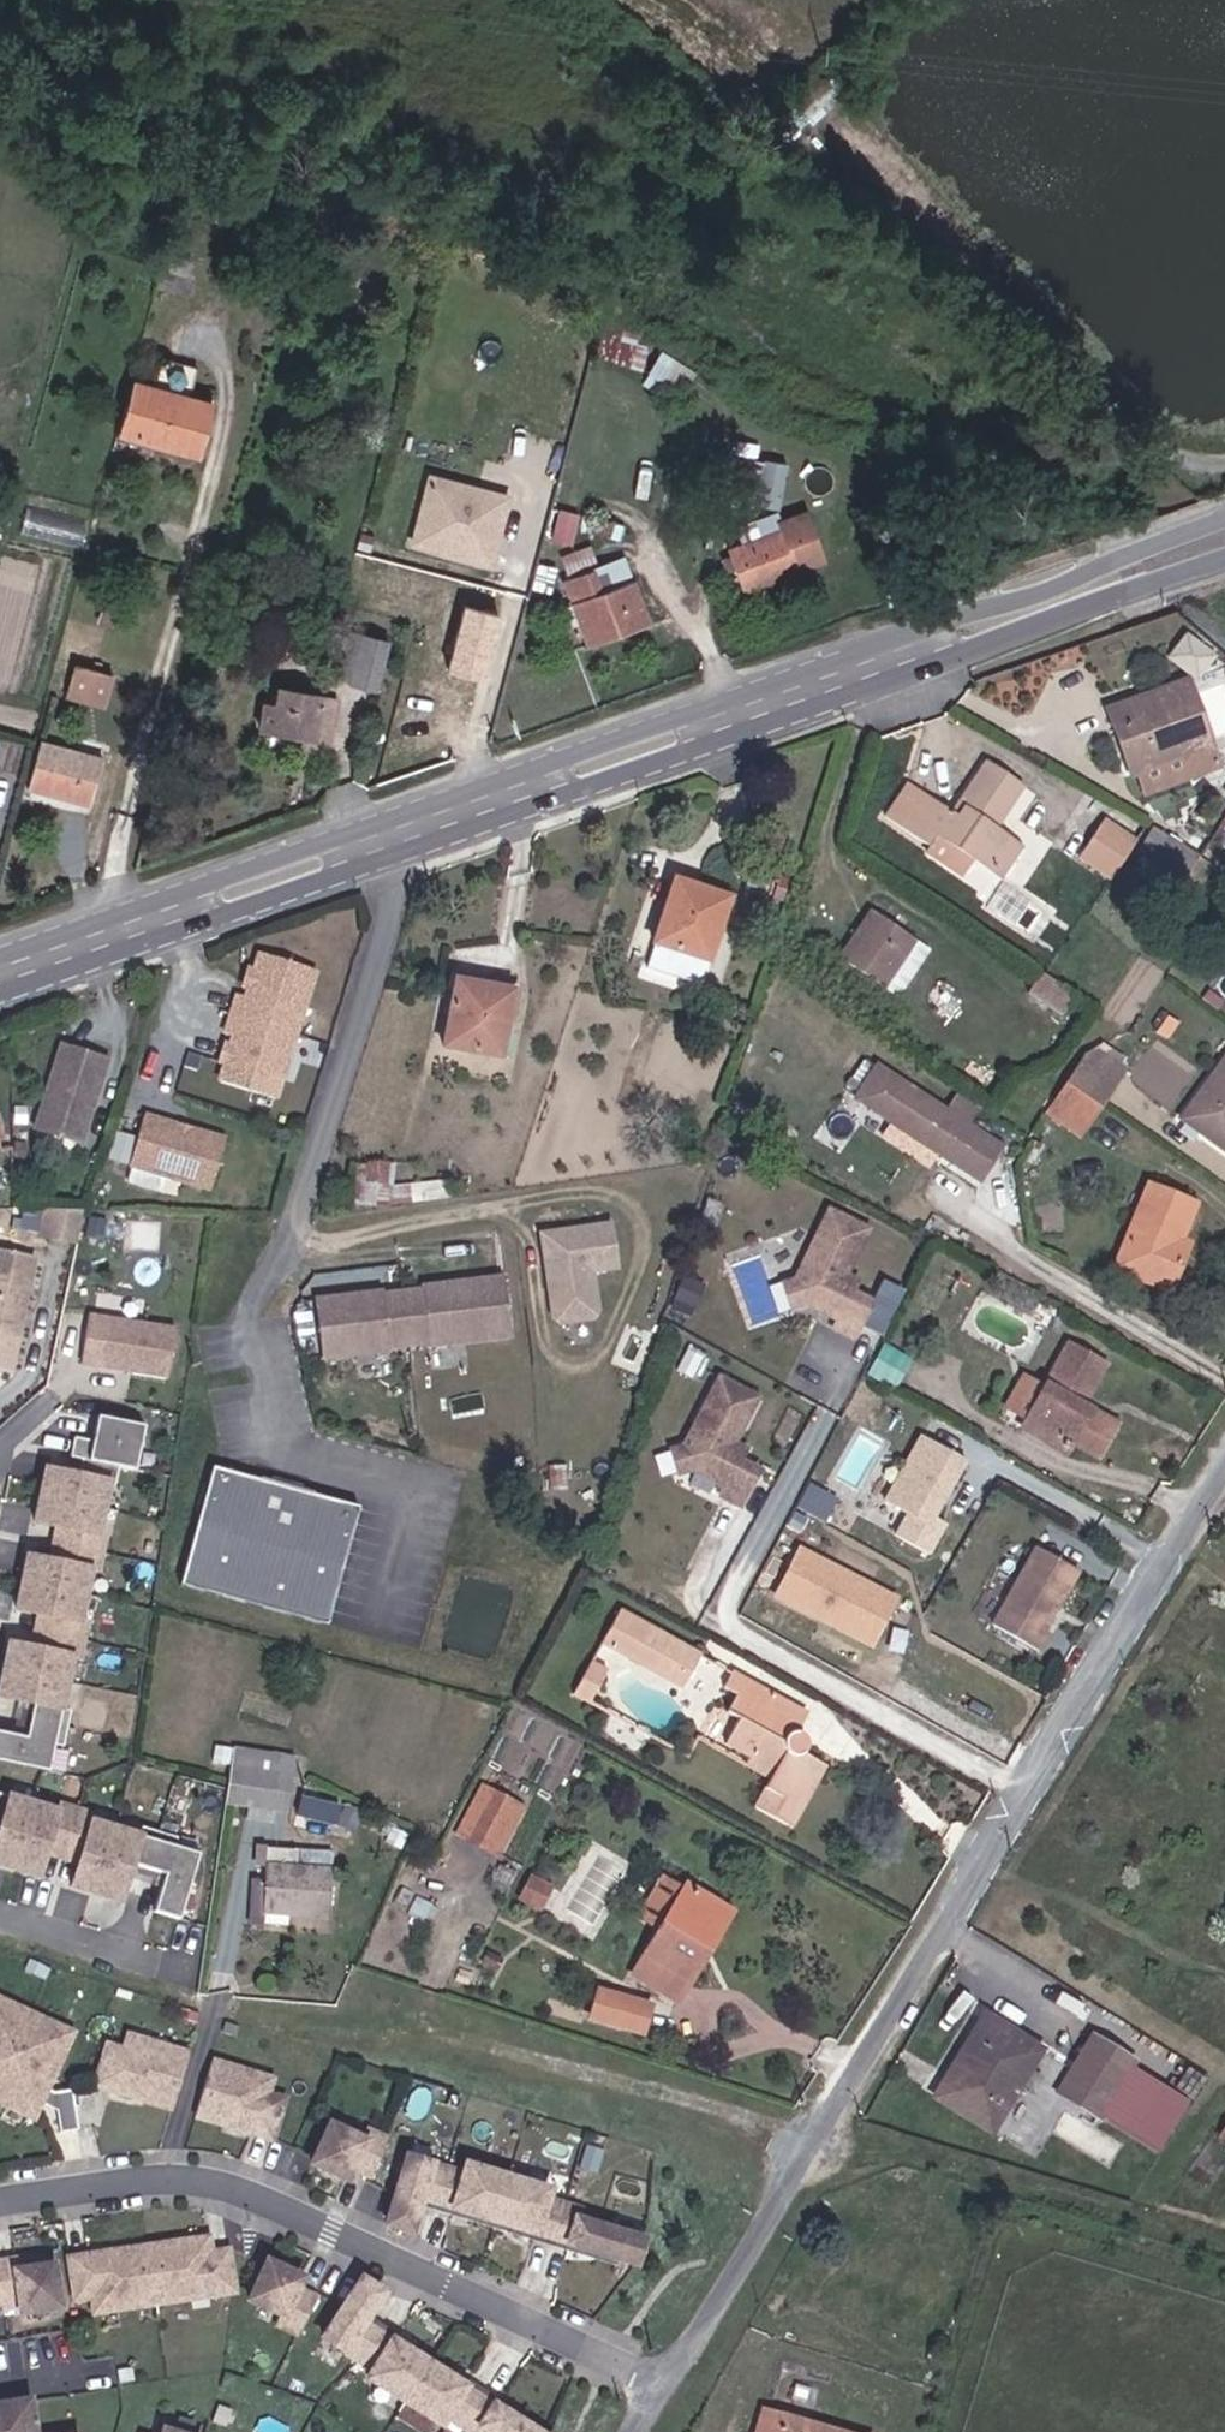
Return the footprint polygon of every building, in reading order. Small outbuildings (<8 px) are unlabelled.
[(595,352),(636,365),(647,330),(606,316),(595,352)] [(662,348),(646,378),(681,397),(697,367),(662,348)] [(175,397),(200,402),(205,376),(182,371),(175,397)] [(137,442),(162,448),(175,397),(151,391),(137,442)] [(162,448),(221,461),(233,410),(200,402),(175,397),(162,448)] [(469,553),(480,557),(498,490),(458,478),(445,522),(474,531),(469,553)] [(480,557),(510,567),(531,499),(498,490),(480,557)] [(753,606),(838,572),(818,519),(796,526),(794,519),(752,534),(762,560),(739,569),(753,606)] [(438,544),(469,553),(474,531),(445,522),(438,544)] [(594,543),(560,551),(565,572),(598,565),(594,543)] [(627,595),(650,589),(640,565),(616,573),(627,595)] [(614,656),(671,632),(654,588),(650,589),(627,595),(616,573),(586,584),(614,656)] [(1195,678),(1218,655),(1192,629),(1170,653),(1195,678)] [(359,685),(404,697),(416,646),(372,636),(359,685)] [(102,677),(124,682),(127,667),(106,662),(102,677)] [(93,711),(129,719),(137,685),(124,682),(102,677),(93,711)] [(278,741),(354,758),(366,708),(302,693),(298,712),(284,709),(278,741)] [(1186,763),(1201,758),(1183,700),(1150,710),(1157,735),(1141,740),(1133,716),(1101,727),(1114,769),(1122,767),(1129,789),(1187,770),(1186,763)] [(55,801),(68,805),(81,756),(67,753),(55,801)] [(68,805),(115,816),(128,768),(114,764),(81,756),(68,805)] [(1187,770),(1204,765),(1201,758),(1186,763),(1187,770)] [(1122,791),(1128,812),(1211,785),(1204,765),(1187,770),(1129,789),(1122,791)] [(1122,791),(1129,789),(1122,767),(1114,769),(1122,791)] [(999,865),(982,854),(1010,813),(973,788),(946,830),(902,802),(882,834),(924,862),(929,856),(982,890),(999,865)] [(1102,898),(1119,873),(1126,862),(1089,838),(1065,874),(1102,898)] [(1138,886),(1171,908),(1190,876),(1145,847),(1129,872),(1142,880),(1138,886)] [(982,890),(989,895),(1006,870),(999,865),(982,890)] [(703,909),(706,901),(677,891),(674,900),(703,909)] [(656,956),(709,973),(732,909),(706,901),(703,909),(674,900),(656,956)] [(830,973),(887,1009),(918,962),(862,926),(830,973)] [(226,1025),(290,1046),(309,987),(254,970),(246,987),(251,995),(249,1001),(243,1000),(241,1010),(232,1008),(226,1025)] [(249,1001),(251,995),(246,987),(240,986),(237,998),(243,1000),(249,1001)] [(1019,1006),(1056,1031),(1069,1012),(1032,987),(1019,1006)] [(460,1001),(491,1005),(492,996),(461,992),(460,1001)] [(451,1058),(506,1067),(518,1001),(492,996),(491,1005),(460,1001),(451,1058)] [(216,1087),(272,1105),(290,1046),(226,1025),(220,1044),(229,1048),(227,1057),(230,1058),(229,1064),(223,1069),(216,1087)] [(77,1120),(83,1122),(101,1071),(53,1054),(24,1137),(71,1154),(79,1131),(74,1130),(77,1120)] [(223,1069),(229,1064),(230,1058),(227,1057),(220,1055),(216,1067),(223,1069)] [(1089,1127),(1113,1095),(1082,1072),(1072,1077),(1055,1102),(1089,1127)] [(1217,1073),(1167,1142),(1224,1184),(1224,1182),(1224,1079),(1217,1073)] [(990,1165),(870,1081),(847,1113),(967,1197),(990,1165)] [(1034,1134),(1067,1157),(1089,1127),(1055,1102),(1034,1134)] [(198,1205),(215,1155),(180,1143),(177,1146),(169,1144),(167,1138),(136,1128),(118,1178),(120,1179),(115,1195),(147,1205),(152,1189),(198,1205)] [(118,1170),(124,1154),(104,1147),(98,1164),(118,1170)] [(346,1182),(344,1219),(378,1221),(414,1217),(412,1199),(379,1203),(381,1183),(346,1182)] [(1137,1260),(1148,1266),(1169,1233),(1130,1208),(1097,1260),(1093,1258),(1078,1282),(1132,1314),(1148,1288),(1128,1275),(1137,1260)] [(64,1255),(72,1223),(30,1222),(25,1247),(64,1255)] [(90,1255),(95,1234),(78,1229),(73,1251),(90,1255)] [(840,1314),(846,1302),(834,1296),(858,1251),(819,1230),(783,1298),(792,1324),(825,1341),(821,1350),(840,1360),(859,1324),(840,1314)] [(597,1237),(529,1249),(537,1294),(543,1293),(545,1304),(537,1305),(542,1333),(549,1339),(582,1333),(587,1325),(580,1286),(605,1281),(597,1237)] [(1128,1275),(1148,1288),(1157,1273),(1148,1266),(1137,1260),(1128,1275)] [(6,1321),(10,1322),(20,1269),(0,1265),(0,1369),(8,1328),(5,1328),(6,1321)] [(370,1302),(301,1308),(306,1362),(495,1345),(490,1291),(408,1299),(408,1302),(370,1305),(370,1302)] [(792,1324),(783,1298),(770,1303),(779,1328),(792,1324)] [(154,1387),(163,1339),(93,1327),(85,1376),(154,1387)] [(1029,1351),(1033,1345),(1020,1336),(1016,1343),(1029,1351)] [(856,1394),(881,1408),(897,1381),(871,1366),(856,1394)] [(1101,1497),(1119,1465),(1061,1433),(1066,1424),(1071,1427),(1087,1398),(1050,1375),(1027,1418),(1009,1448),(1055,1477),(1057,1474),(1101,1497)] [(723,1482),(729,1471),(718,1465),(742,1419),(702,1398),(666,1466),(675,1492),(708,1510),(704,1518),(723,1528),(742,1492),(723,1482)] [(991,1437),(1009,1448),(1027,1418),(1009,1406),(991,1437)] [(119,1463),(147,1468),(154,1421),(84,1410),(75,1465),(50,1461),(41,1523),(56,1525),(52,1552),(30,1549),(20,1610),(38,1612),(34,1639),(12,1636),(2,1696),(43,1702),(38,1734),(0,1728),(0,1759),(70,1770),(119,1463)] [(931,1521),(950,1489),(907,1463),(868,1528),(912,1553),(927,1528),(922,1525),(926,1518),(931,1521)] [(675,1492),(666,1466),(654,1471),(662,1496),(675,1492)] [(349,1519),(200,1475),(164,1596),(313,1640),(349,1519)] [(806,1484),(799,1507),(821,1513),(828,1490),(806,1484)] [(782,1527),(799,1537),(810,1518),(793,1508),(782,1527)] [(1025,1661),(1059,1602),(1018,1578),(974,1654),(1018,1681),(1029,1663),(1025,1661)] [(844,1664),(861,1631),(873,1608),(848,1595),(835,1618),(827,1614),(809,1646),(844,1664)] [(844,1664),(854,1669),(870,1636),(861,1631),(844,1664)] [(679,1704),(689,1686),(609,1640),(591,1671),(606,1680),(608,1677),(645,1698),(652,1688),(679,1704)] [(674,1714),(679,1704),(652,1688),(645,1698),(674,1714)] [(562,1720),(582,1732),(599,1700),(580,1689),(562,1720)] [(21,1702),(16,1729),(34,1732),(40,1706),(21,1702)] [(790,1782),(790,1776),(788,1770),(784,1764),(794,1748),(717,1703),(710,1716),(721,1723),(713,1738),(725,1745),(711,1768),(733,1781),(728,1790),(755,1807),(738,1835),(768,1853),(794,1809),(800,1813),(808,1798),(789,1786),(790,1782)] [(706,1777),(728,1790),(733,1781),(711,1768),(706,1777)] [(209,1841),(0,1793),(0,1868),(144,1901),(143,1906),(191,1917),(209,1841)] [(348,1819),(350,1801),(303,1796),(301,1814),(348,1819)] [(453,1849),(480,1865),(507,1821),(480,1805),(453,1849)] [(768,1853),(774,1857),(800,1813),(794,1809),(768,1853)] [(290,1911),(329,1914),(334,1847),(314,1846),(312,1863),(297,1862),(299,1840),(266,1838),(261,1907),(262,1908),(261,1923),(289,1925),(290,1911)] [(583,1846),(545,1910),(582,1931),(619,1867),(583,1846)] [(502,1910),(522,1923),(534,1903),(513,1891),(502,1910)] [(687,1983),(678,1978),(707,1931),(669,1907),(666,1912),(645,1900),(626,1933),(646,1945),(617,1993),(663,2022),(687,1983)] [(678,1978),(687,1983),(716,1937),(707,1931),(678,1978)] [(75,2034),(0,2001),(0,2102),(38,2118),(75,2034)] [(922,2104),(976,2139),(1026,2062),(972,2026),(922,2104)] [(177,2112),(193,2058),(133,2040),(129,2055),(112,2050),(100,2089),(177,2112)] [(1042,2105),(1083,2132),(1119,2077),(1080,2049),(1042,2105)] [(276,2143),(288,2104),(271,2099),(276,2084),(216,2065),(200,2119),(276,2143)] [(1083,2132),(1098,2141),(1134,2087),(1119,2077),(1083,2132)] [(82,2132),(77,2092),(58,2095),(64,2135),(82,2132)] [(1115,2131),(1129,2141),(1149,2111),(1135,2101),(1115,2131)] [(371,2184),(386,2158),(391,2149),(375,2140),(369,2149),(337,2130),(316,2168),(350,2187),(356,2176),(371,2184)] [(416,2159),(393,2227),(417,2235),(427,2206),(460,2217),(461,2212),(541,2239),(539,2243),(570,2254),(571,2249),(631,2269),(639,2245),(579,2225),(583,2216),(553,2205),(556,2196),(473,2169),(470,2178),(416,2159)] [(236,2296),(231,2255),(213,2258),(211,2242),(73,2261),(78,2302),(95,2299),(98,2315),(236,2296)] [(56,2269),(19,2274),(17,2263),(0,2265),(0,2298),(20,2295),(22,2307),(60,2302),(56,2269)] [(299,2338),(316,2301),(300,2293),(305,2282),(270,2266),(252,2304),(286,2320),(282,2330),(299,2338)] [(395,2346),(397,2342),(368,2323),(385,2297),(364,2284),(325,2343),(373,2374),(368,2382),(441,2429),(446,2421),(463,2431),(477,2431),(478,2430),(481,2431),(528,2431),(492,2409),(495,2405),(467,2387),(465,2391),(395,2346)] [(30,2396),(0,2400),(0,2431),(35,2431),(30,2396)] [(769,2408),(760,2431),(851,2431),(769,2408)]
